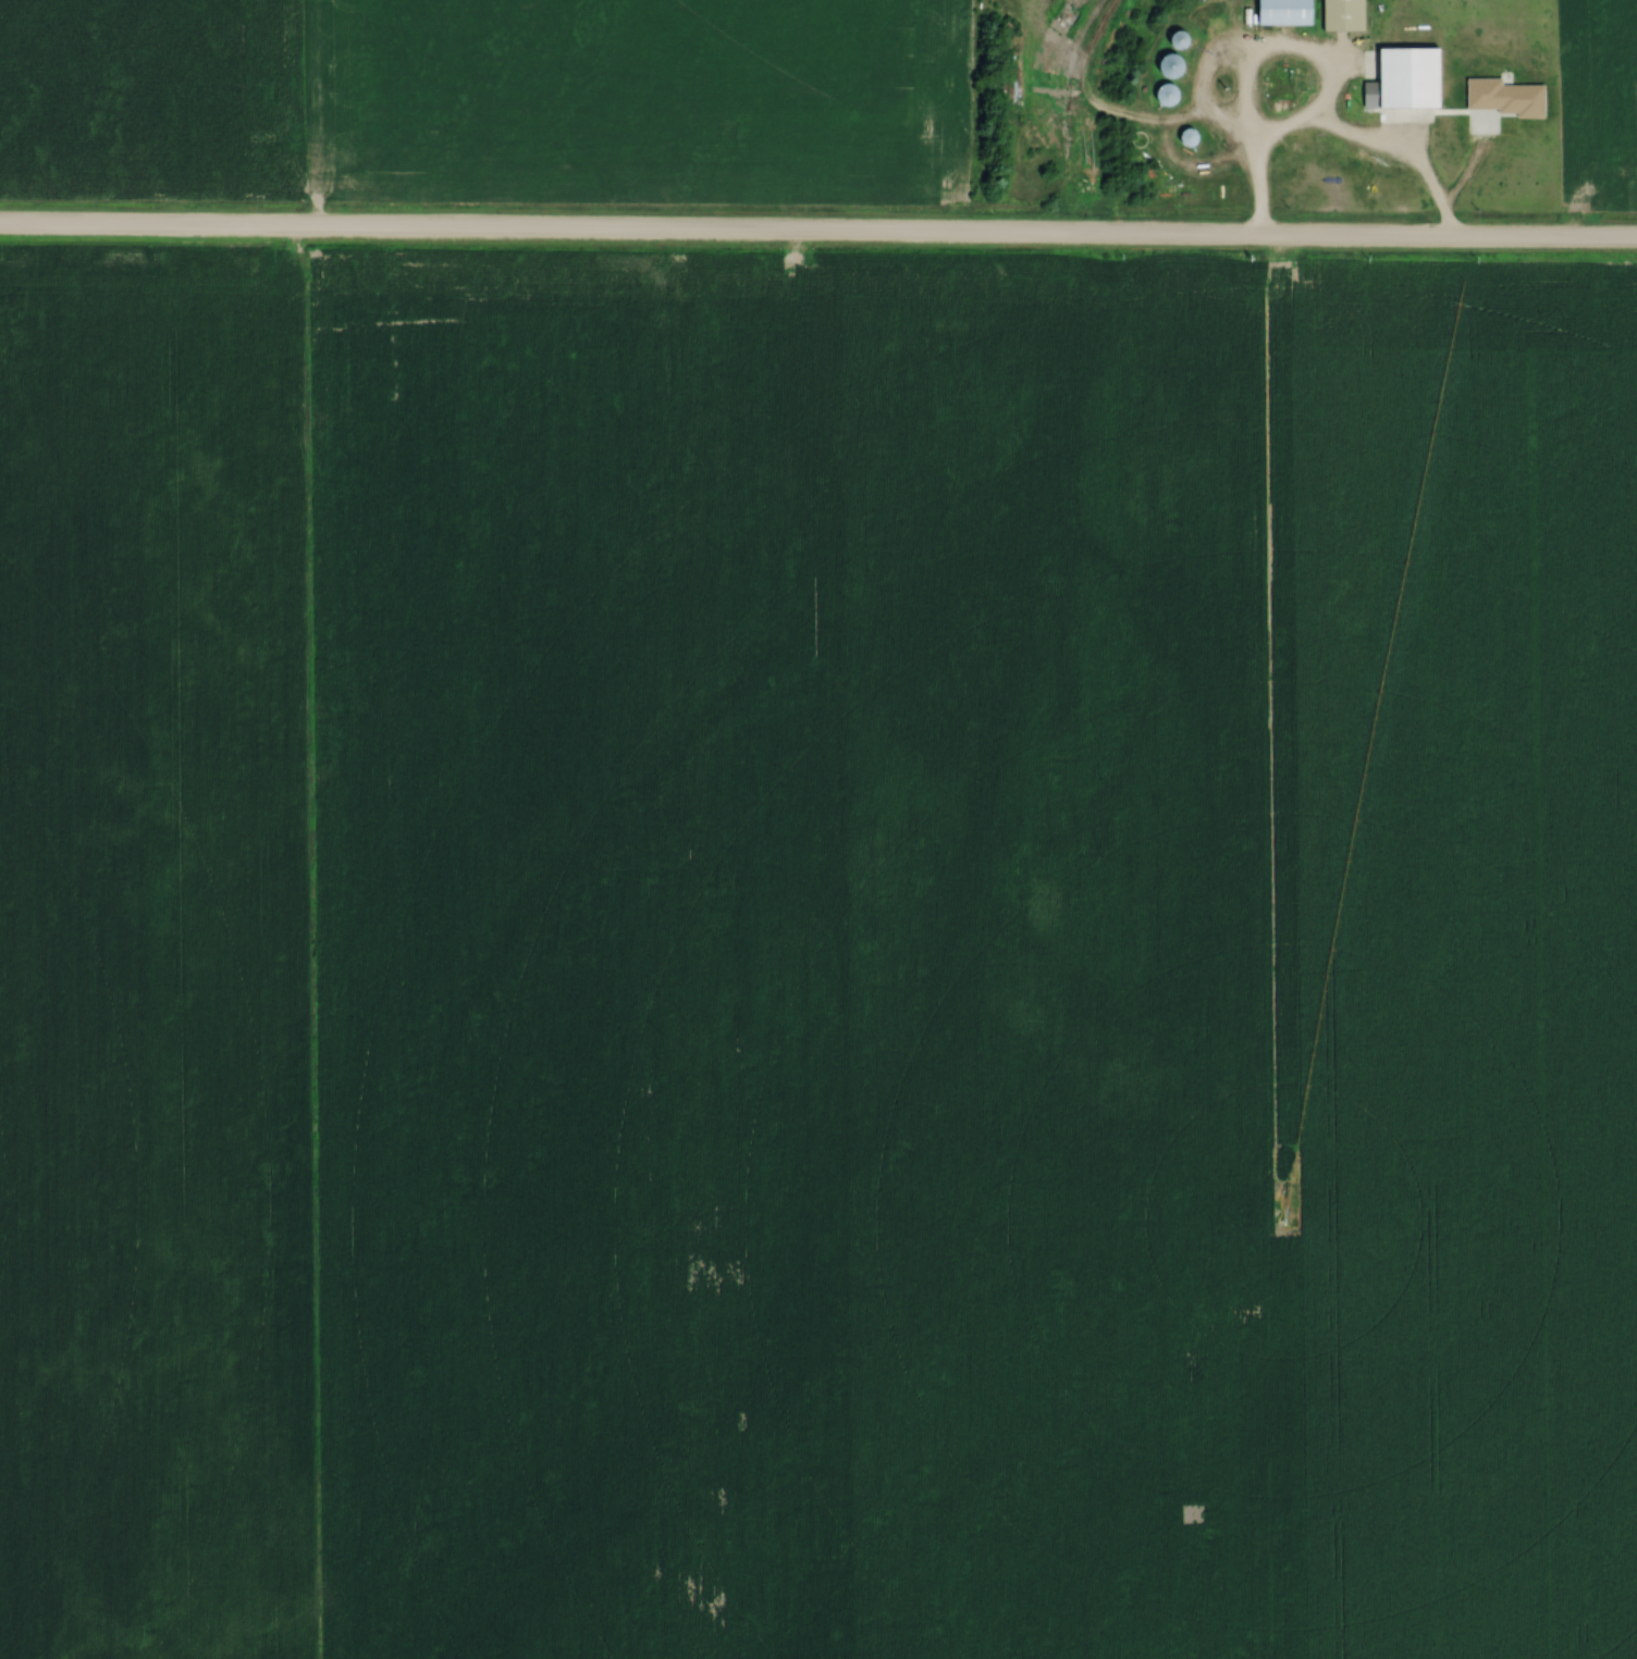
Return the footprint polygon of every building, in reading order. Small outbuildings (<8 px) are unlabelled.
[(1263,27),(1318,27),(1318,0),(1263,0),(1263,27)] [(1327,32),(1369,32),(1369,0),(1327,0),(1327,32)] [(1197,45),(1188,27),(1172,36),(1181,53),(1197,45)] [(1446,109),(1446,49),(1364,49),(1364,82),(1364,111),(1398,111),(1398,121),(1431,121),(1431,109),(1446,109)] [(1166,53),(1160,70),(1179,78),(1186,61),(1166,53)] [(1179,94),(1167,83),(1158,93),(1169,105),(1179,94)] [(1201,131),(1186,130),(1185,146),(1200,147),(1201,131)]
